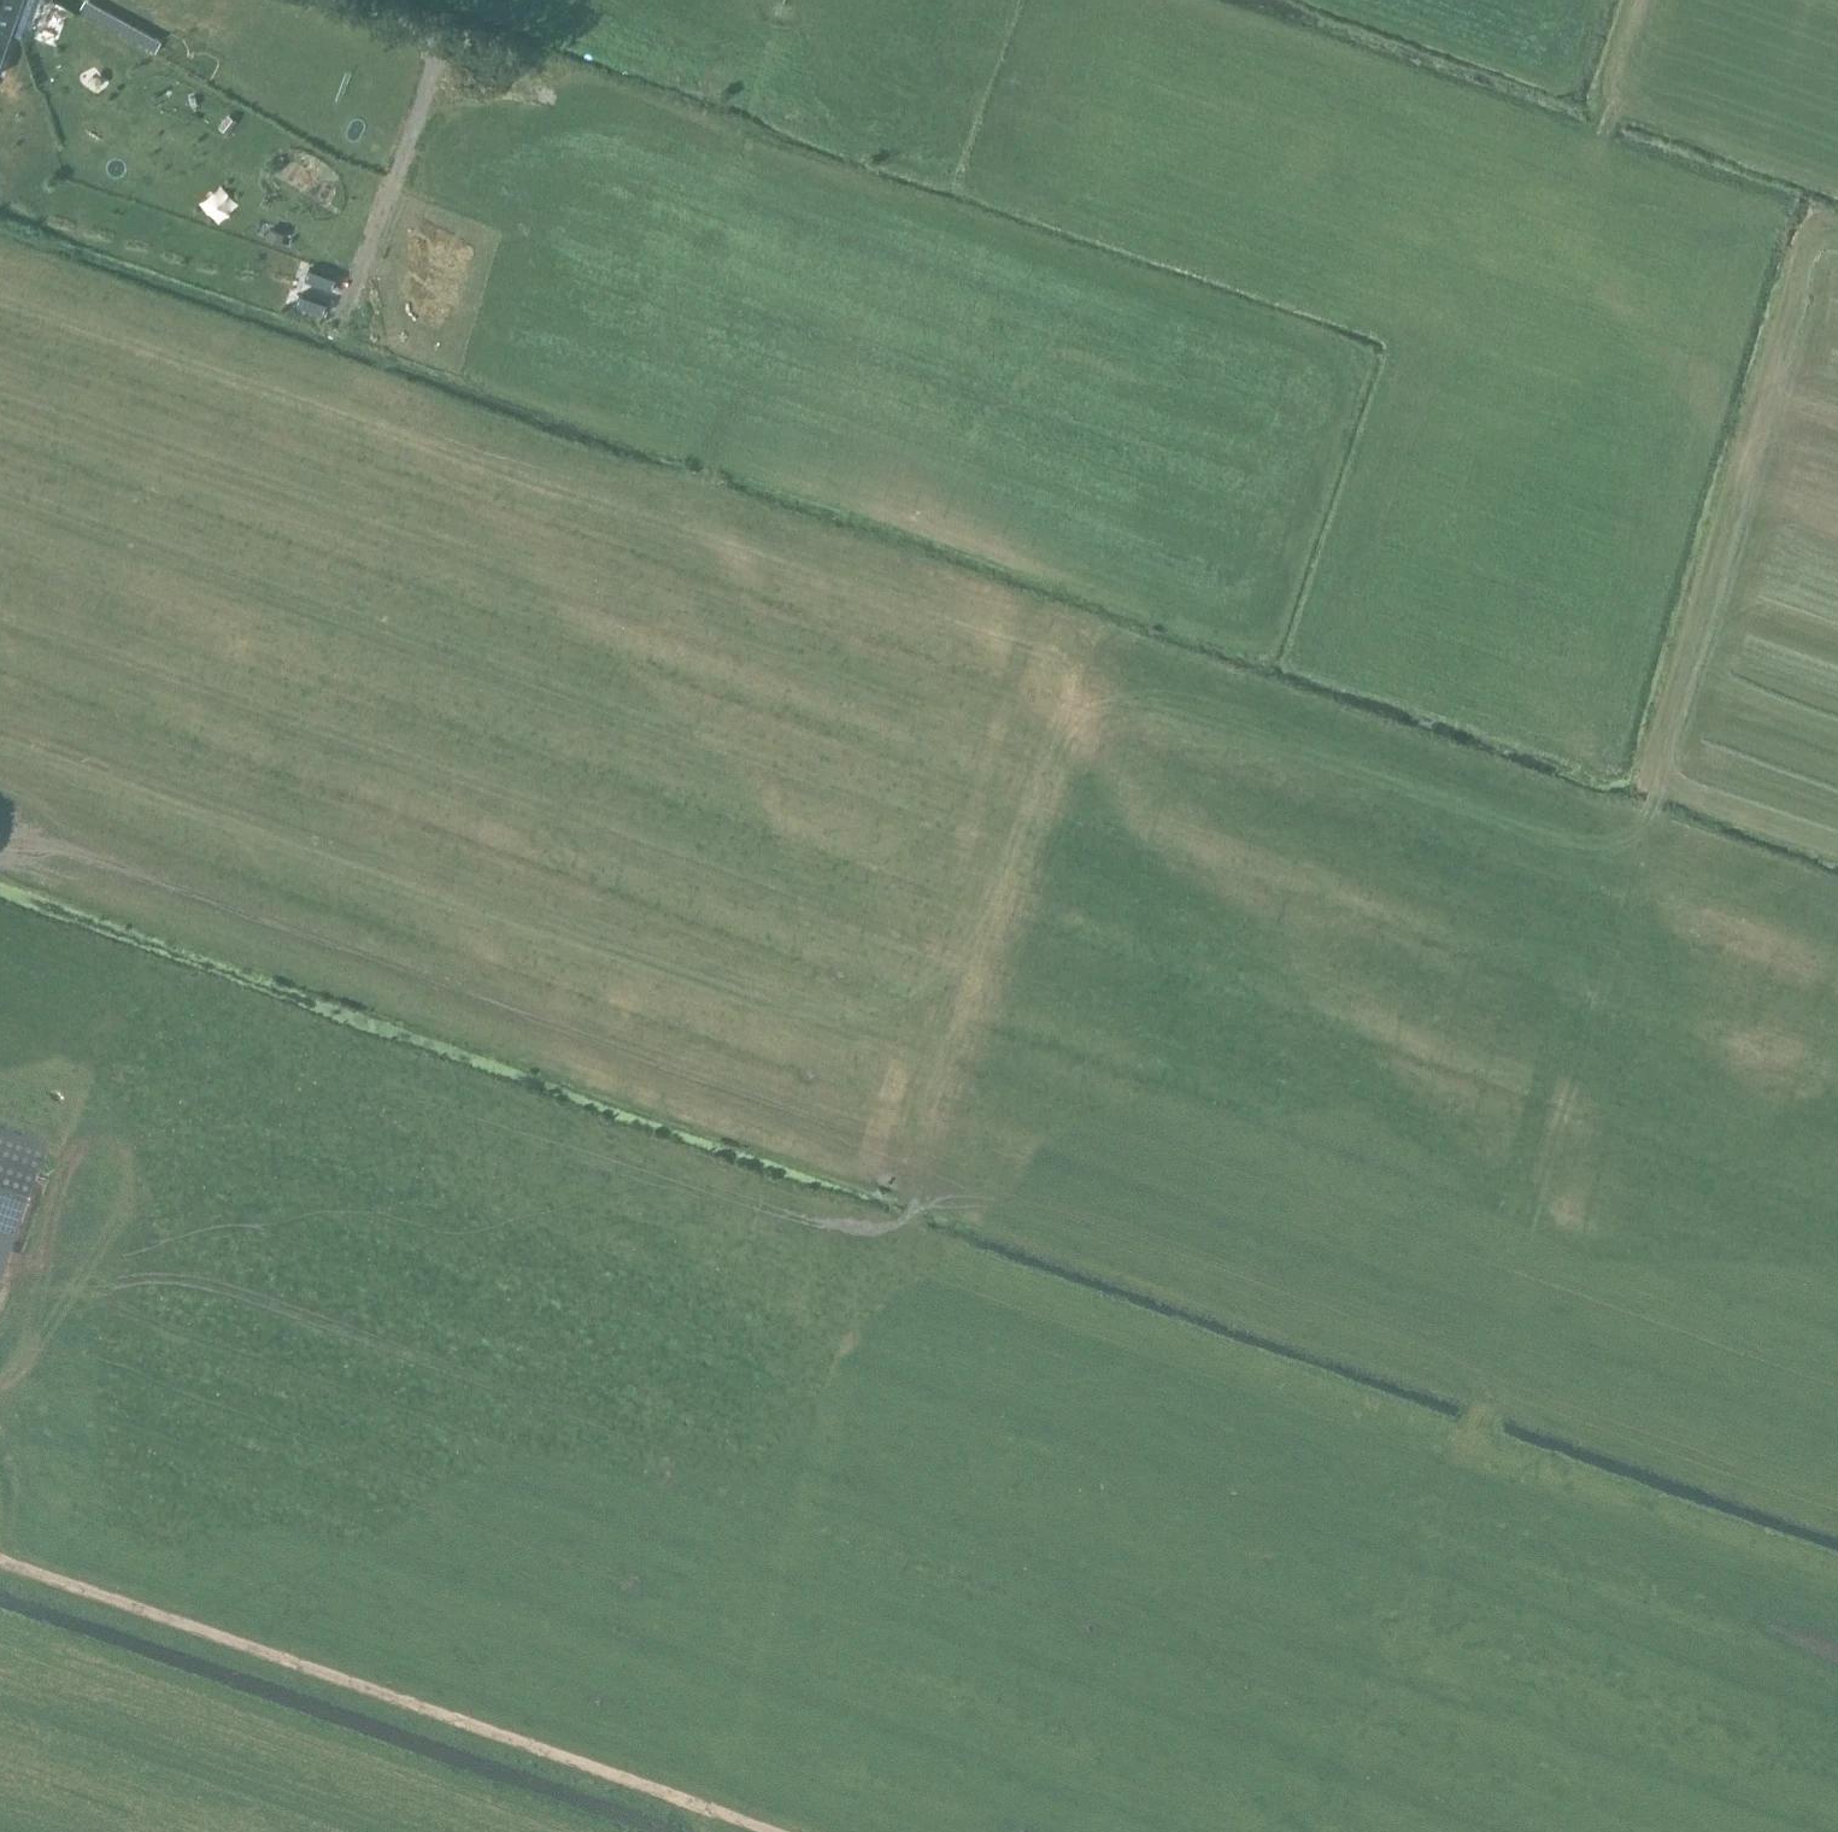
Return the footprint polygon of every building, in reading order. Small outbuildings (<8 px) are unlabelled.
[(11,31),(22,0),(0,0),(0,27),(11,31)] [(11,31),(0,27),(0,62),(11,31)] [(1,1277),(39,1166),(46,1145),(0,1130),(0,1277),(1,1277)]
